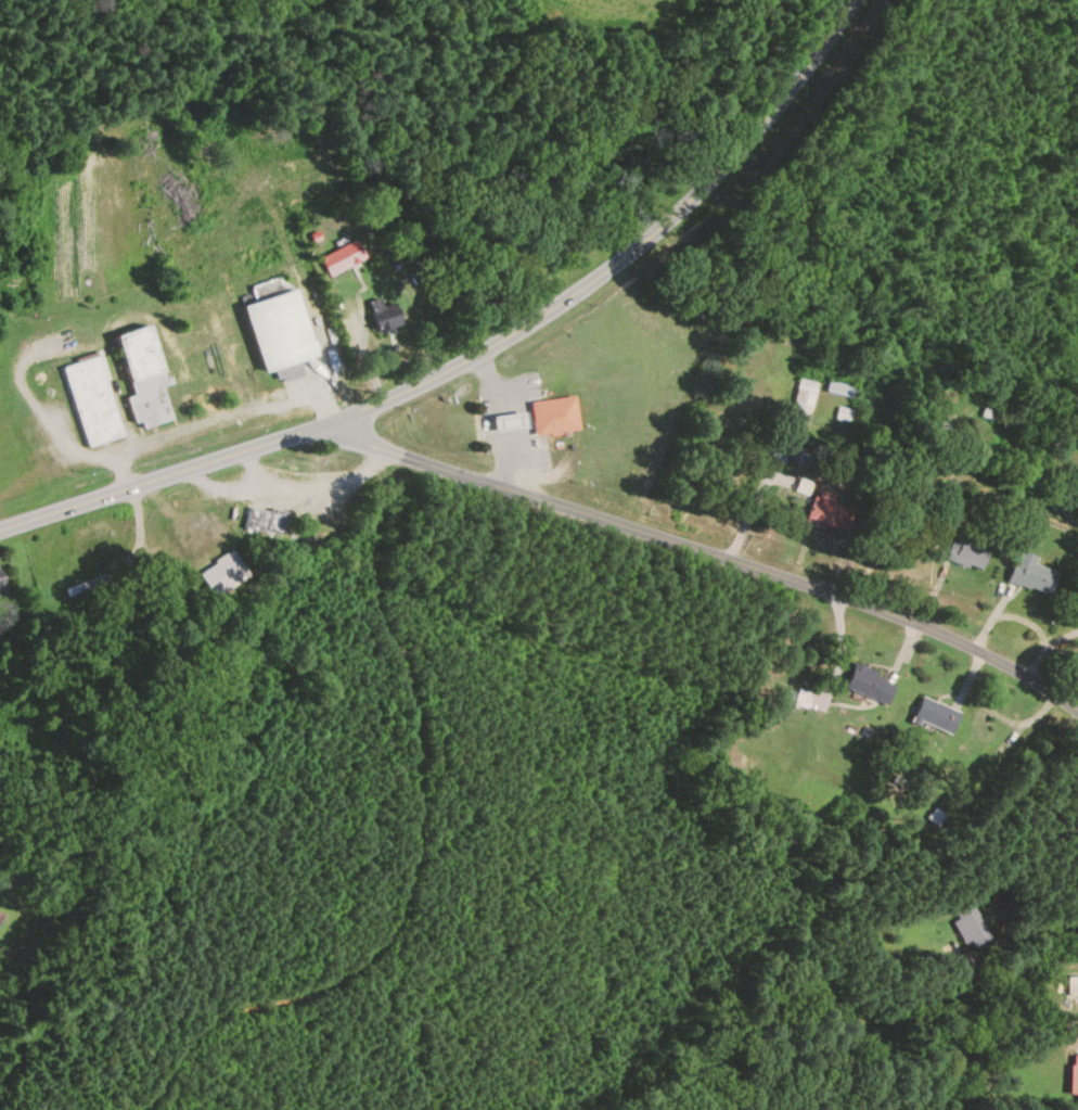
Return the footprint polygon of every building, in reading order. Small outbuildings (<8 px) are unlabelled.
[(321,258),(329,277),(365,260),(357,242),(321,258)] [(289,286),(288,278),(270,280),(271,288),(289,286)] [(245,306),(264,374),(316,359),(297,291),(245,306)] [(384,309),(379,299),(368,304),(382,334),(403,324),(394,304),(384,309)] [(116,337),(133,396),(129,397),(139,431),(176,420),(149,327),(116,337)] [(63,366),(88,449),(124,438),(100,355),(63,366)] [(792,411),(810,415),(817,383),(799,379),(792,411)] [(826,392),(854,399),(857,388),(829,381),(826,392)] [(534,428),(577,421),(573,387),(528,394),(534,428)] [(1024,431),(1027,422),(983,408),(980,418),(1024,431)] [(495,417),(495,431),(527,431),(527,417),(495,417)] [(807,451),(800,447),(793,460),(800,464),(807,451)] [(852,509),(832,503),(834,495),(817,490),(808,520),(845,531),(852,509)] [(252,504),(245,528),(282,539),(289,515),(252,504)] [(946,561),(982,573),(989,551),(953,539),(946,561)] [(251,577),(235,550),(198,572),(214,599),(251,577)] [(1038,557),(1017,552),(1009,585),(1053,595),(1058,573),(1036,568),(1038,557)] [(11,599),(0,565),(0,602),(11,599)] [(70,596),(96,587),(93,581),(67,590),(70,596)] [(898,681),(855,665),(846,689),(889,705),(898,681)] [(299,694),(311,700),(315,689),(303,684),(299,694)] [(953,735),(961,712),(923,697),(914,720),(953,735)] [(937,828),(947,819),(938,808),(928,818),(937,828)] [(953,914),(973,951),(993,940),(973,903),(953,914)] [(1077,996),(1077,977),(1067,977),(1067,996),(1077,996)]
